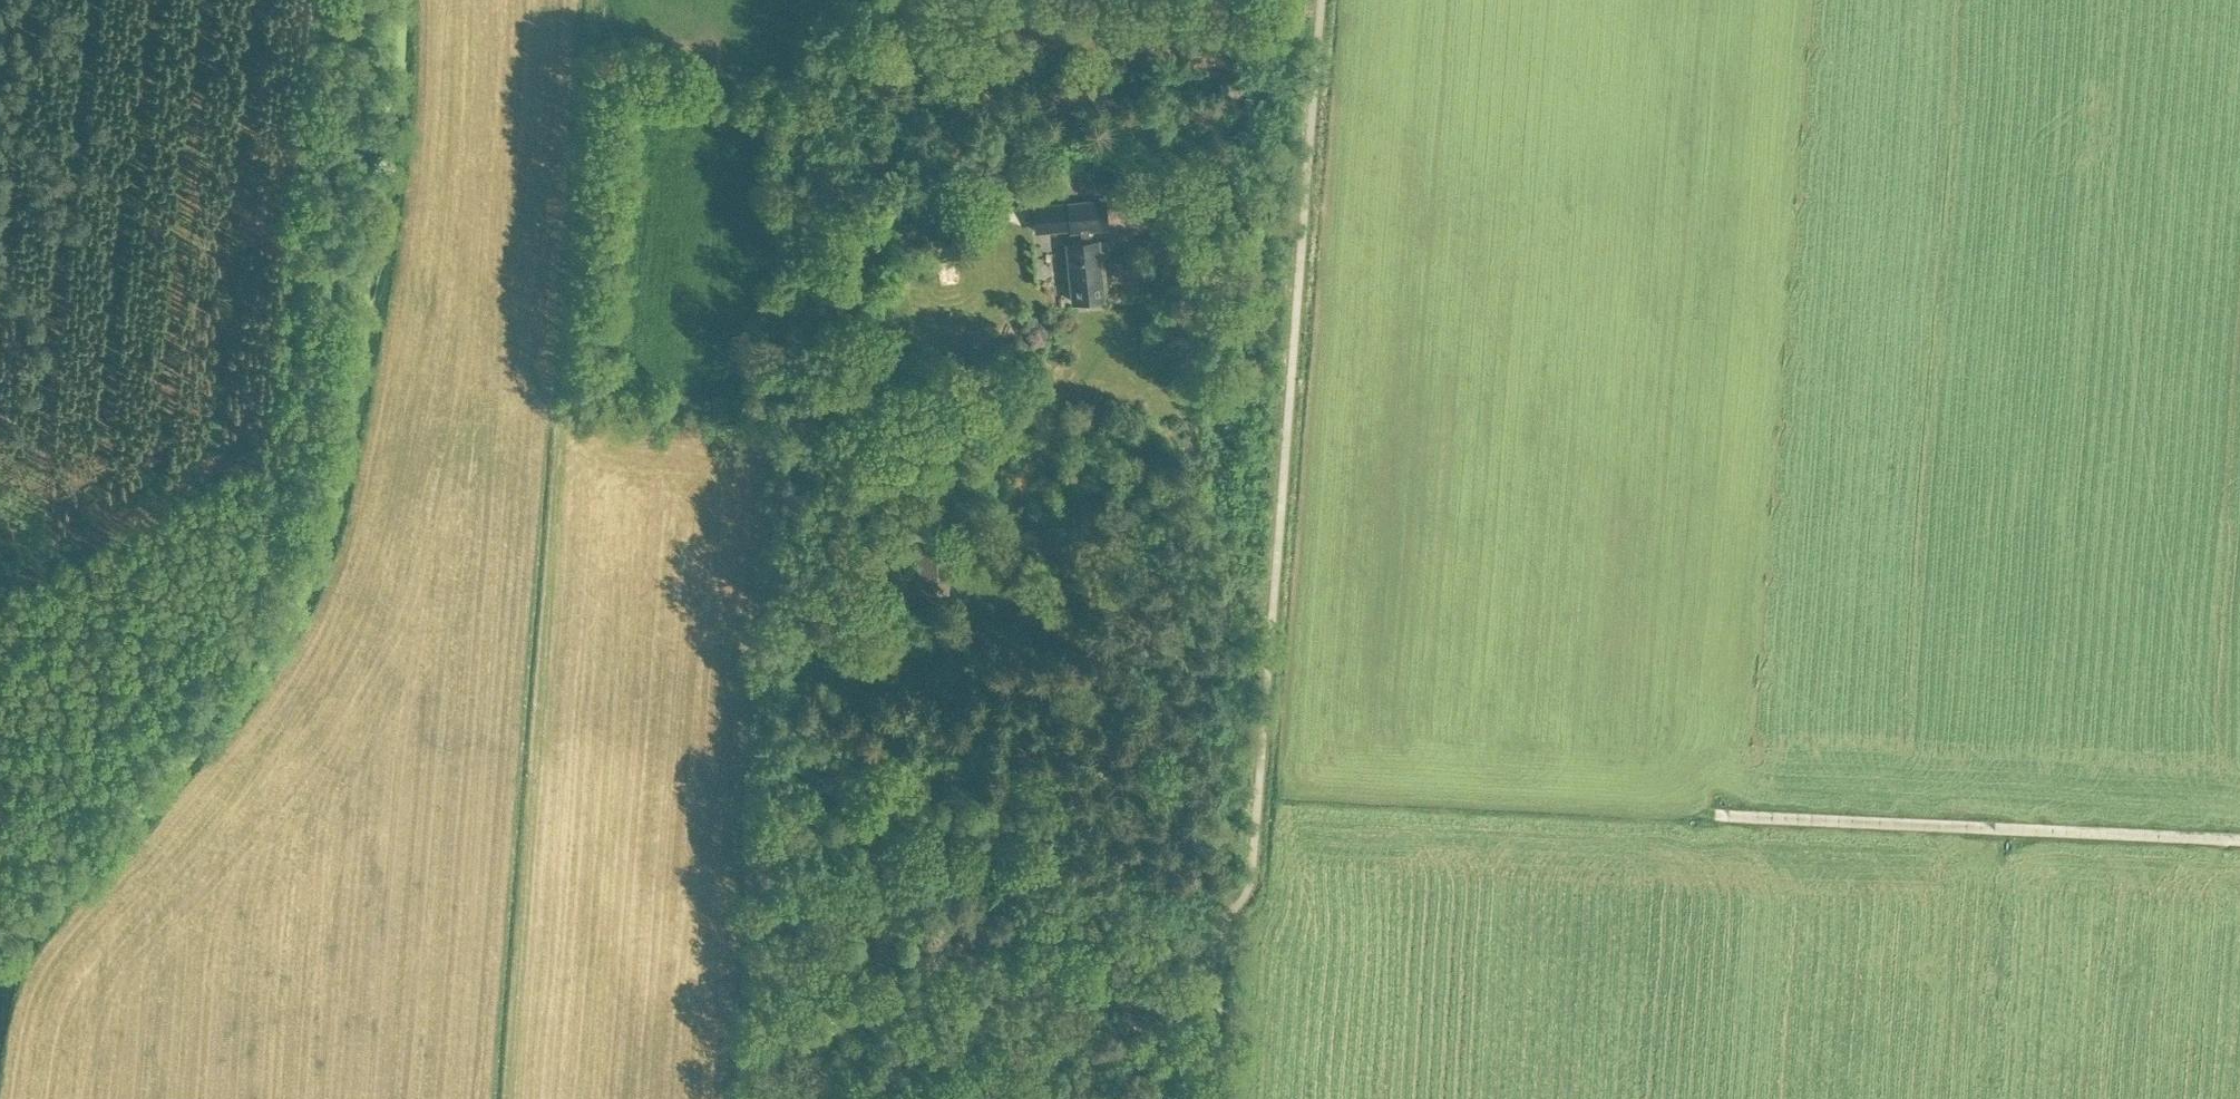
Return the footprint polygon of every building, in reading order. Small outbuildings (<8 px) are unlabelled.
[(1103,200),(1067,203),(1032,206),(1034,233),(1069,229),(1069,231),(1084,230),(1086,242),(1067,244),(1072,300),(1103,297),(1097,241),(1095,241),(1094,229),(1106,228),(1103,200)]
